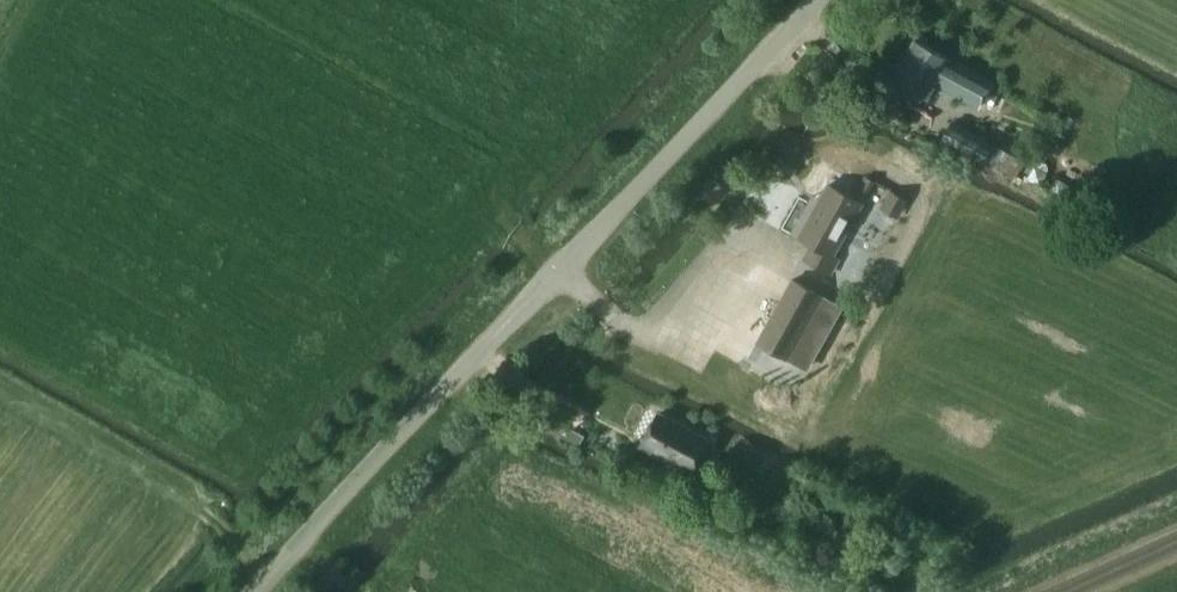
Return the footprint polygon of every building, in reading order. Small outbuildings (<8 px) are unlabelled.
[(915,38),(892,79),(927,99),(936,83),(978,107),(992,82),(915,38)] [(981,162),(991,144),(952,122),(941,140),(981,162)] [(869,179),(859,196),(869,202),(879,184),(869,179)] [(839,258),(833,254),(862,203),(828,184),(799,236),(812,243),(804,258),(830,273),(839,258)] [(892,222),(902,203),(885,194),(875,212),(892,222)] [(822,296),(793,279),(758,342),(787,358),(822,296)] [(659,414),(642,446),(691,472),(708,441),(659,414)] [(571,429),(567,438),(581,445),(585,436),(571,429)]
